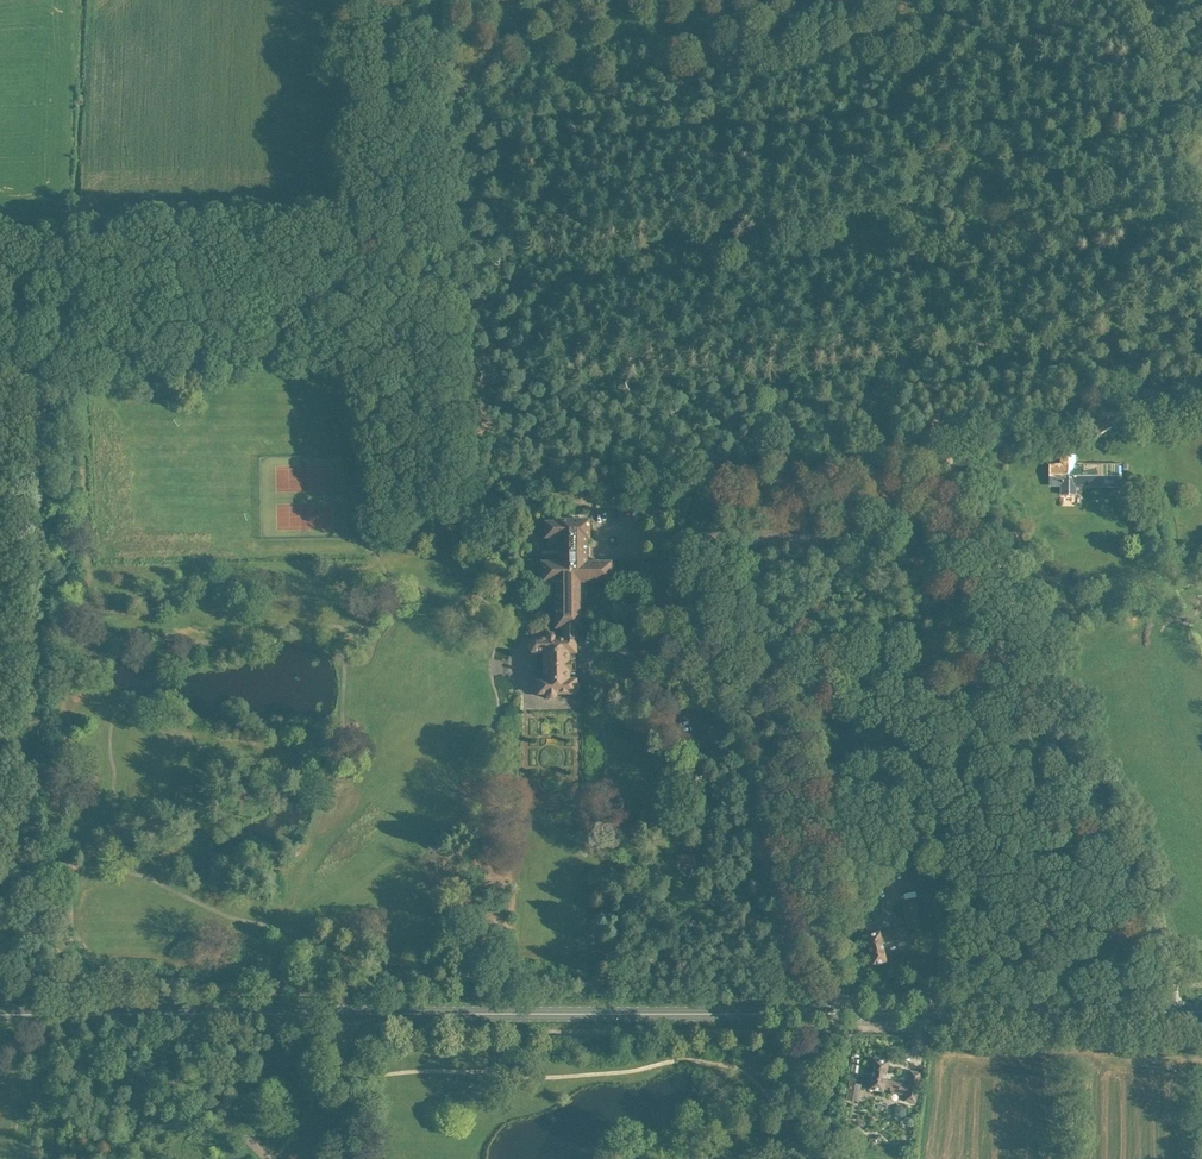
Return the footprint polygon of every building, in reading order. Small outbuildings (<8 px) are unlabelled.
[(1089,479),(1101,479),(1101,450),(1087,450),(1077,450),(1077,464),(1061,464),(1061,494),(1075,494),(1075,479),(1089,479)] [(610,564),(610,563),(586,564),(586,540),(588,540),(588,521),(559,522),(559,524),(546,524),(546,538),(559,538),(559,564),(542,564),(542,582),(556,582),(556,619),(556,632),(564,632),(564,640),(556,640),(555,637),(552,634),(549,634),(546,637),(546,640),(536,640),(532,641),(529,644),(529,649),(532,652),(536,653),(539,653),(539,657),(538,657),(538,658),(537,658),(536,658),(536,676),(537,676),(538,676),(538,677),(538,694),(546,694),(547,697),(549,699),(553,699),(555,697),(556,694),(575,694),(575,693),(579,692),(581,689),(581,685),(579,683),(575,682),(575,681),(568,681),(568,671),(575,671),(575,663),(568,663),(568,653),(575,653),(575,629),(581,629),(581,618),(578,618),(578,582),(610,582),(610,581),(613,581),(613,575),(610,575),(610,570),(613,570),(613,564),(610,564)] [(698,753),(701,764),(718,759),(715,748),(698,753)] [(709,832),(693,832),(693,834),(697,834),(697,841),(706,841),(706,834),(709,834),(709,832)] [(677,869),(692,867),(691,855),(676,856),(677,869)] [(920,925),(914,899),(901,902),(908,928),(920,925)] [(947,938),(944,925),(936,927),(939,940),(947,938)] [(880,932),(866,936),(873,965),(886,962),(882,943),(907,938),(905,927),(880,933),(880,932)] [(973,937),(965,938),(965,949),(974,949),(973,937)] [(869,1089),(881,1091),(883,1092),(883,1091),(906,1095),(905,1101),(915,1103),(921,1073),(910,1071),(908,1085),(885,1081),(888,1062),(874,1060),(869,1089)] [(861,1085),(849,1083),(846,1100),(858,1102),(861,1085)] [(847,1146),(853,1148),(855,1137),(849,1136),(847,1146)]
